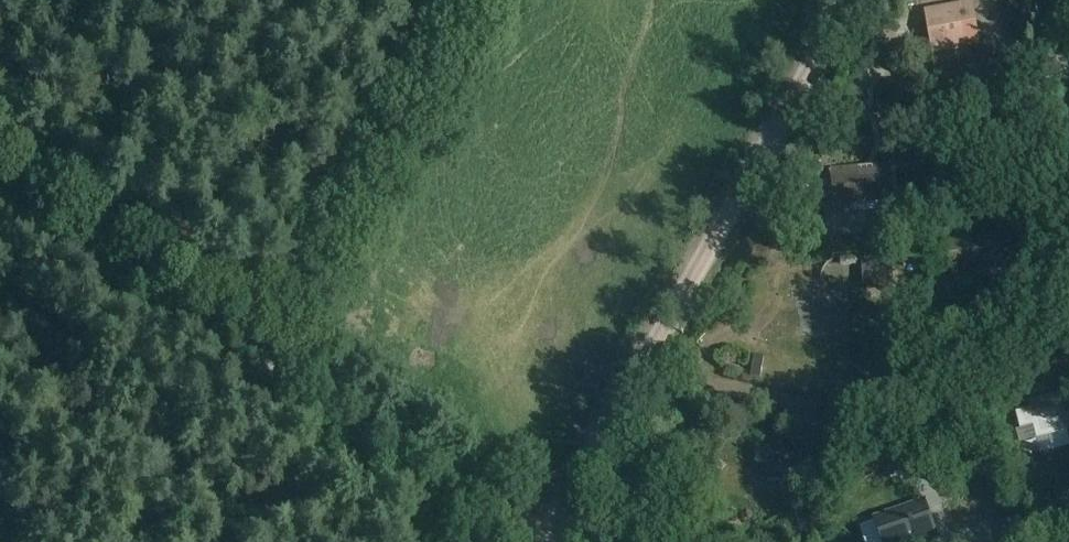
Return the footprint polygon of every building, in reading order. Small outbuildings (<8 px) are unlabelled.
[(1044,3),(1038,0),(1037,0),(1031,12),(1023,8),(1013,29),(1027,36),(1044,3)] [(933,52),(965,46),(964,37),(977,34),(972,6),(926,14),(933,52)] [(891,165),(877,166),(831,170),(835,214),(850,213),(849,203),(894,199),(891,165)] [(989,241),(987,232),(984,230),(974,231),(972,234),(973,239),(950,242),(956,277),(1016,267),(1011,237),(989,241)] [(856,256),(840,257),(841,266),(856,265),(856,256)] [(803,321),(846,318),(844,280),(829,281),(830,295),(801,296),(803,321)] [(754,356),(750,375),(759,377),(763,358),(754,356)] [(1068,431),(1063,407),(1032,414),(1030,410),(1016,413),(1020,429),(1034,426),(1037,439),(1068,431)] [(915,515),(867,534),(870,541),(925,541),(915,515)]
